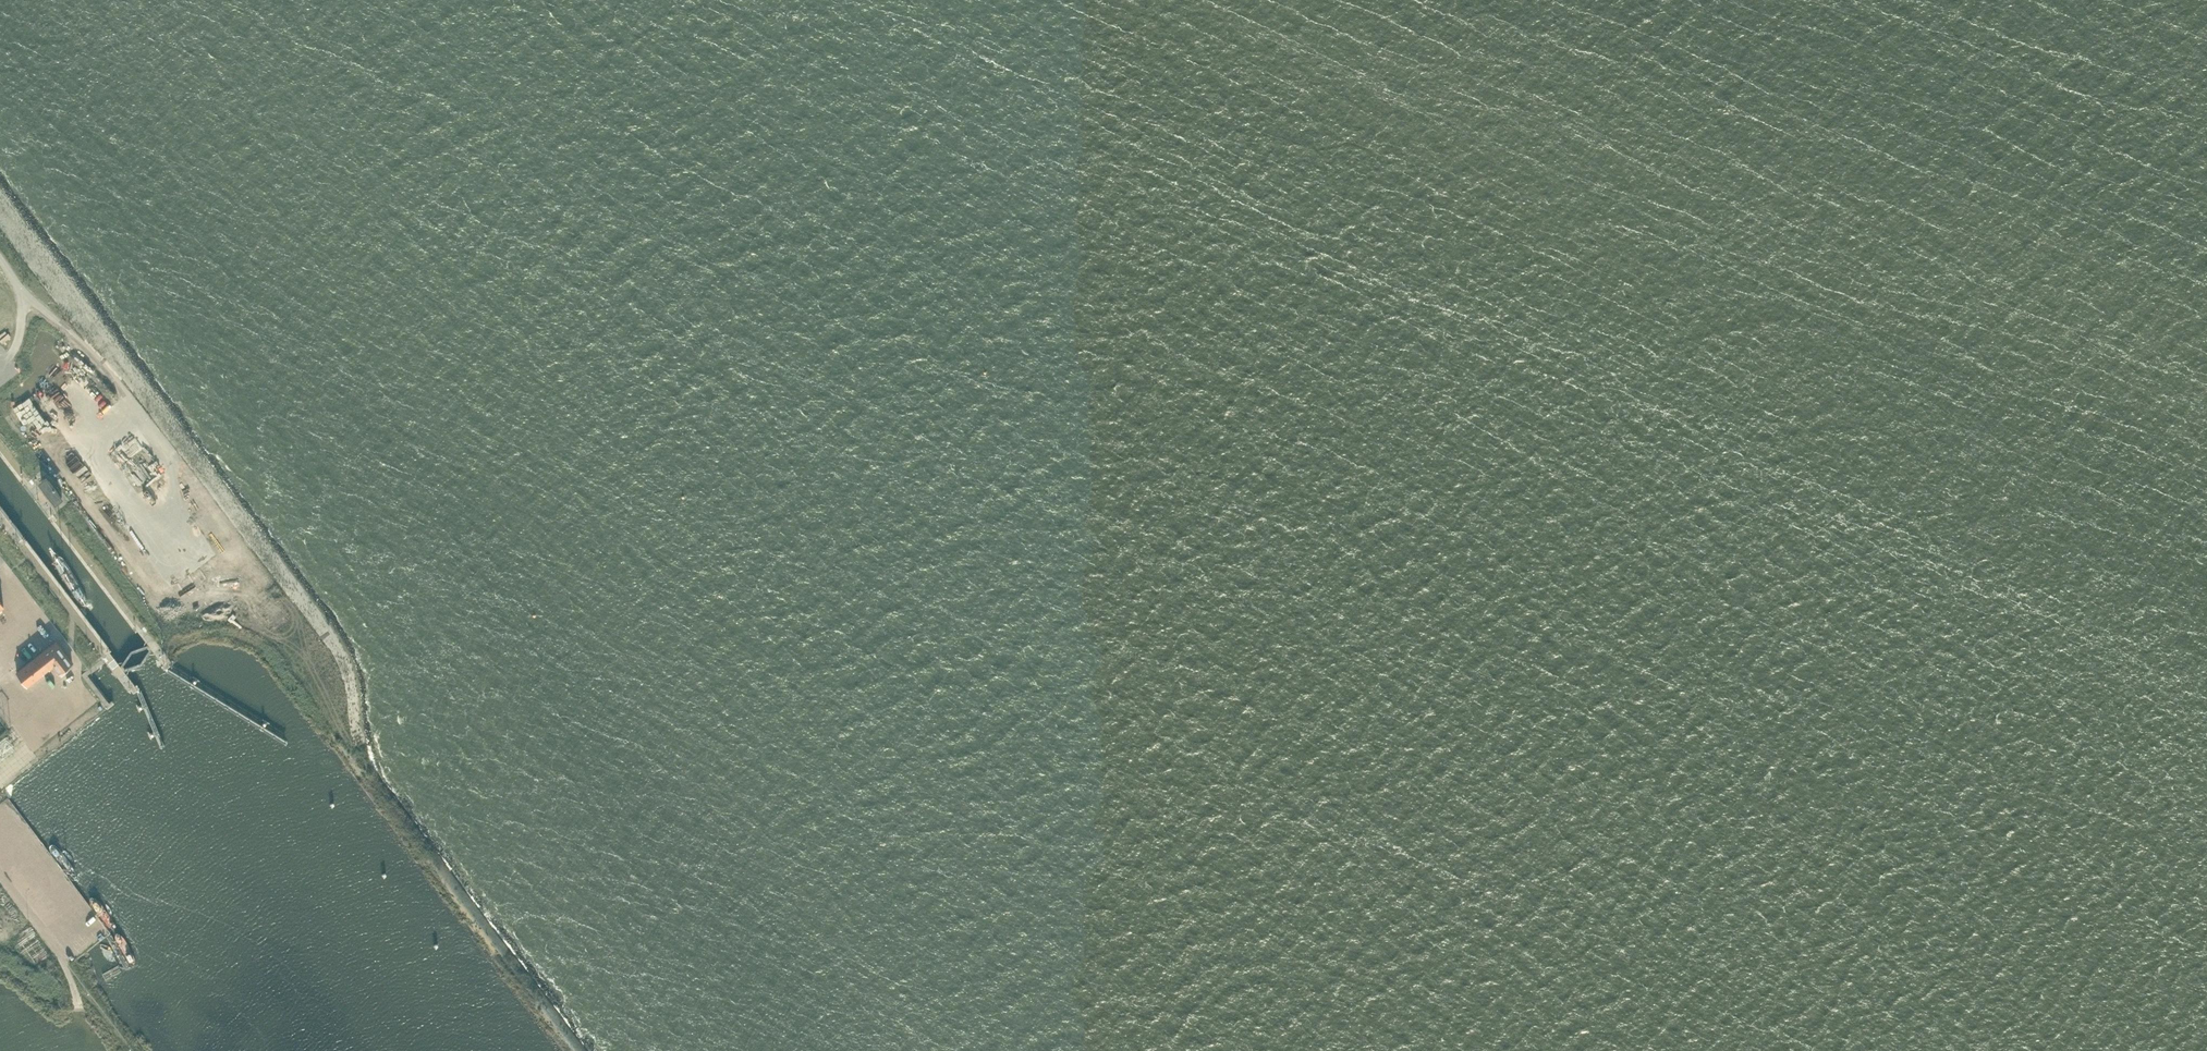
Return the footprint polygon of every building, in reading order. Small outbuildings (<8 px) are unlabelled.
[(58,487),(56,488),(51,481),(47,480),(45,478),(42,480),(44,482),(43,487),(53,500),(58,501),(59,502),(62,500),(60,498),(64,494),(58,487)] [(8,571),(3,575),(16,595),(22,591),(8,571)] [(56,640),(15,672),(27,687),(53,667),(59,675),(74,663),(56,640)] [(20,834),(5,842),(14,858),(29,850),(20,834)] [(0,847),(0,867),(1,869),(15,859),(4,844),(0,847)] [(41,871),(23,883),(32,898),(50,886),(41,871)] [(66,903),(46,917),(56,932),(76,918),(66,903)]
